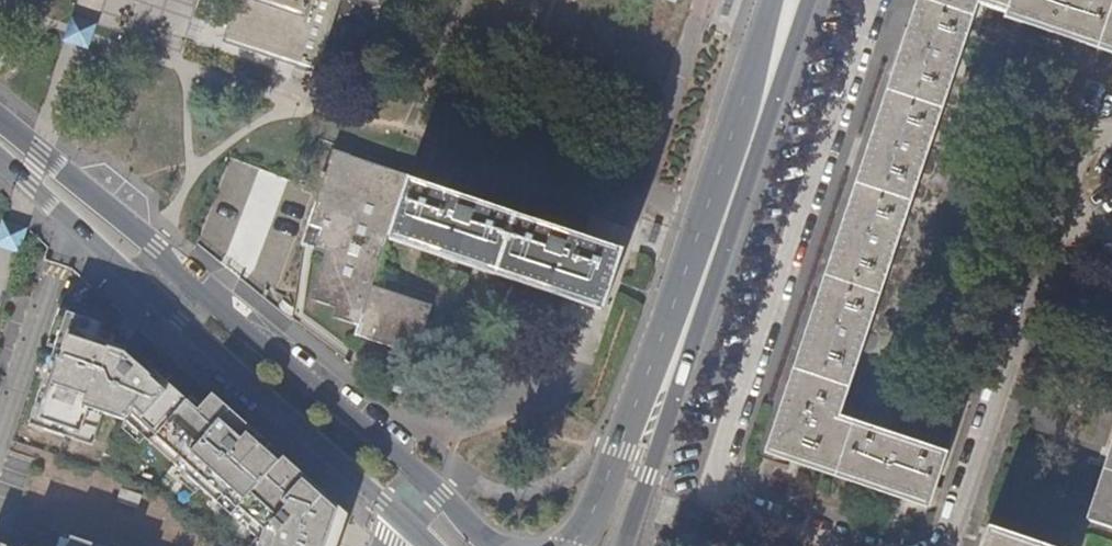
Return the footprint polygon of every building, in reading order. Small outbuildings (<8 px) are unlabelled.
[(223,37),(315,69),(337,0),(236,0),(223,37)] [(809,337),(789,396),(771,451),(914,499),(929,504),(945,454),(839,417),(861,352),(880,294),(977,4),(1111,49),(1111,0),(922,0),(914,24),(881,122),(849,218),(828,279),(819,307),(809,337)] [(101,21),(74,12),(64,42),(91,51),(101,21)] [(405,185),(408,176),(409,174),(331,149),(330,152),(318,188),(309,215),(305,226),(318,230),(313,248),(323,252),(307,299),(333,308),(331,320),(356,329),(353,338),(376,345),(413,358),(430,307),(370,286),(385,240),(387,235),(394,216),(405,185)] [(405,185),(394,216),(387,235),(604,306),(612,283),(621,255),(571,239),(474,208),(405,185)] [(3,220),(0,228),(0,246),(22,253),(30,228),(3,220)] [(105,407),(129,416),(152,437),(158,431),(182,452),(177,459),(260,535),(250,545),(340,545),(351,514),(256,428),(214,391),(201,406),(185,391),(157,366),(153,369),(127,347),(130,343),(98,332),(103,317),(69,306),(55,349),(63,352),(54,377),(46,374),(31,417),(70,430),(72,424),(96,432),(105,407)] [(1110,462),(1091,520),(1111,528),(1111,457),(1110,462)] [(993,529),(988,545),(1044,545),(993,529)] [(72,532),(67,545),(112,545),(72,532)]
